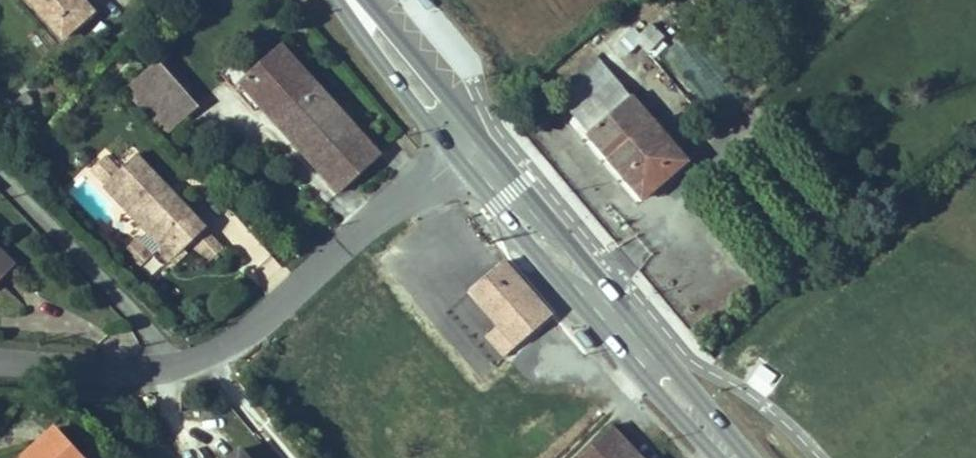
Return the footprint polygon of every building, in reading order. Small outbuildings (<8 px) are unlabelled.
[(84,0),(30,0),(63,38),(94,12),(84,0)] [(664,37),(651,24),(637,39),(650,52),(664,37)] [(262,104),(301,68),(281,45),(241,80),(262,104)] [(197,103),(157,59),(124,90),(165,134),(197,103)] [(686,161),(602,62),(561,98),(590,131),(588,133),(633,186),(640,183),(648,193),(686,161)] [(278,122),(318,87),(301,68),(262,104),(278,122)] [(380,156),(318,87),(278,122),(341,192),(380,156)] [(35,103),(26,92),(11,105),(8,101),(0,107),(0,113),(9,124),(35,103)] [(105,157),(93,168),(106,183),(105,185),(148,231),(138,240),(137,238),(122,252),(138,269),(159,249),(171,262),(188,246),(206,229),(135,155),(118,172),(105,157)] [(648,193),(640,183),(633,186),(643,197),(648,193)] [(206,265),(225,248),(206,229),(188,246),(206,265)] [(16,265),(0,249),(0,281),(16,265)] [(528,290),(503,261),(470,290),(499,324),(487,335),(505,356),(550,316),(528,290)] [(610,427),(578,457),(640,457),(610,427)] [(53,429),(24,457),(82,457),(53,429)] [(240,449),(230,457),(248,457),(240,449)]
